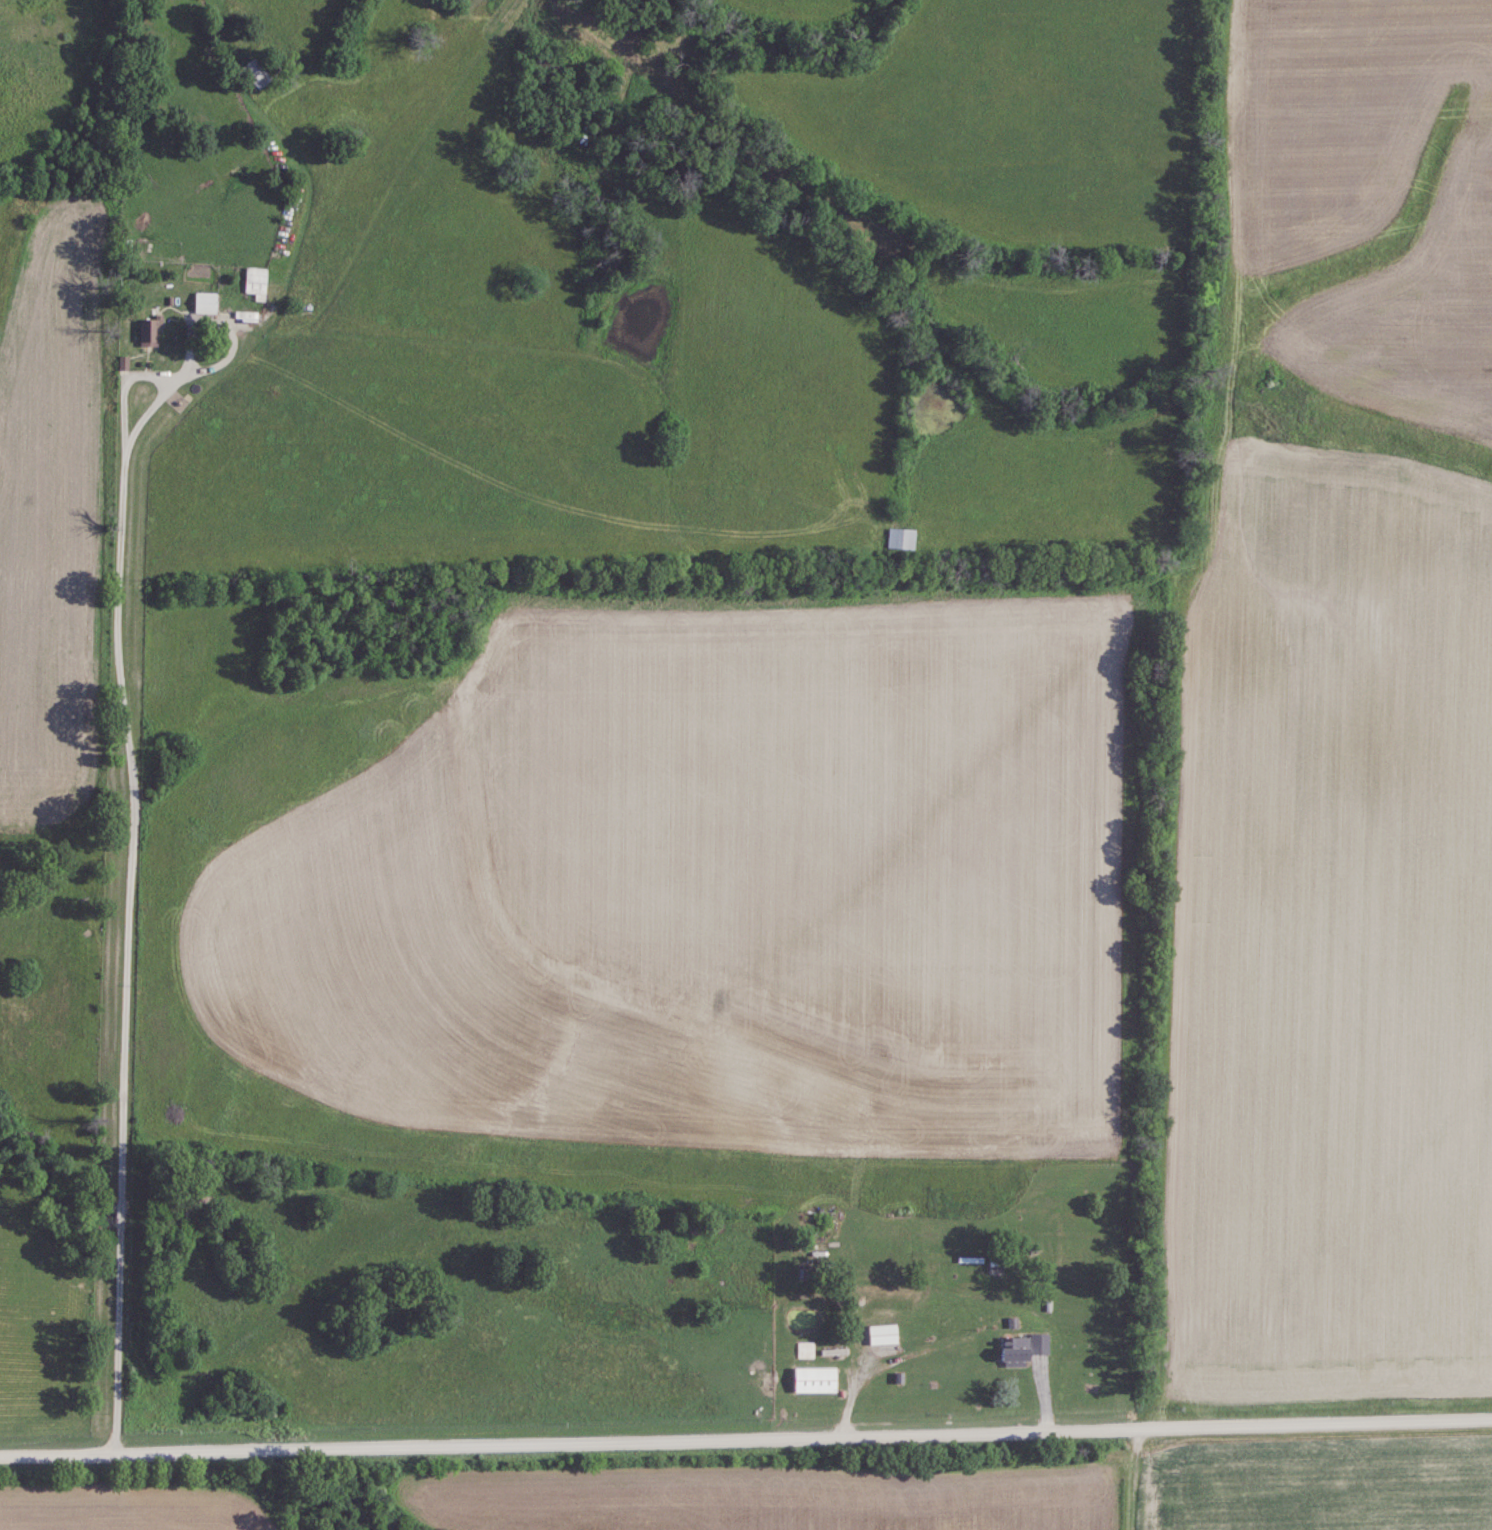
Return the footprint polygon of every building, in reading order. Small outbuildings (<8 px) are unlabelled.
[(257,90),(272,80),(256,56),(242,66),(257,90)] [(255,293),(254,301),(265,301),(266,268),(245,267),(244,293),(255,293)] [(216,293),(194,292),(193,313),(215,313),(216,293)] [(234,320),(257,321),(257,312),(235,311),(234,320)] [(140,346),(157,346),(157,329),(162,329),(162,319),(139,319),(140,346)] [(915,529),(887,529),(887,549),(914,549),(915,529)] [(869,1344),(898,1343),(897,1324),(869,1325),(869,1344)] [(1027,1366),(1027,1354),(1049,1353),(1048,1336),(1002,1337),(1002,1366),(1027,1366)] [(814,1342),(798,1342),(798,1358),(814,1358),(814,1342)] [(794,1392),(836,1392),(836,1367),(794,1367),(794,1392)]
